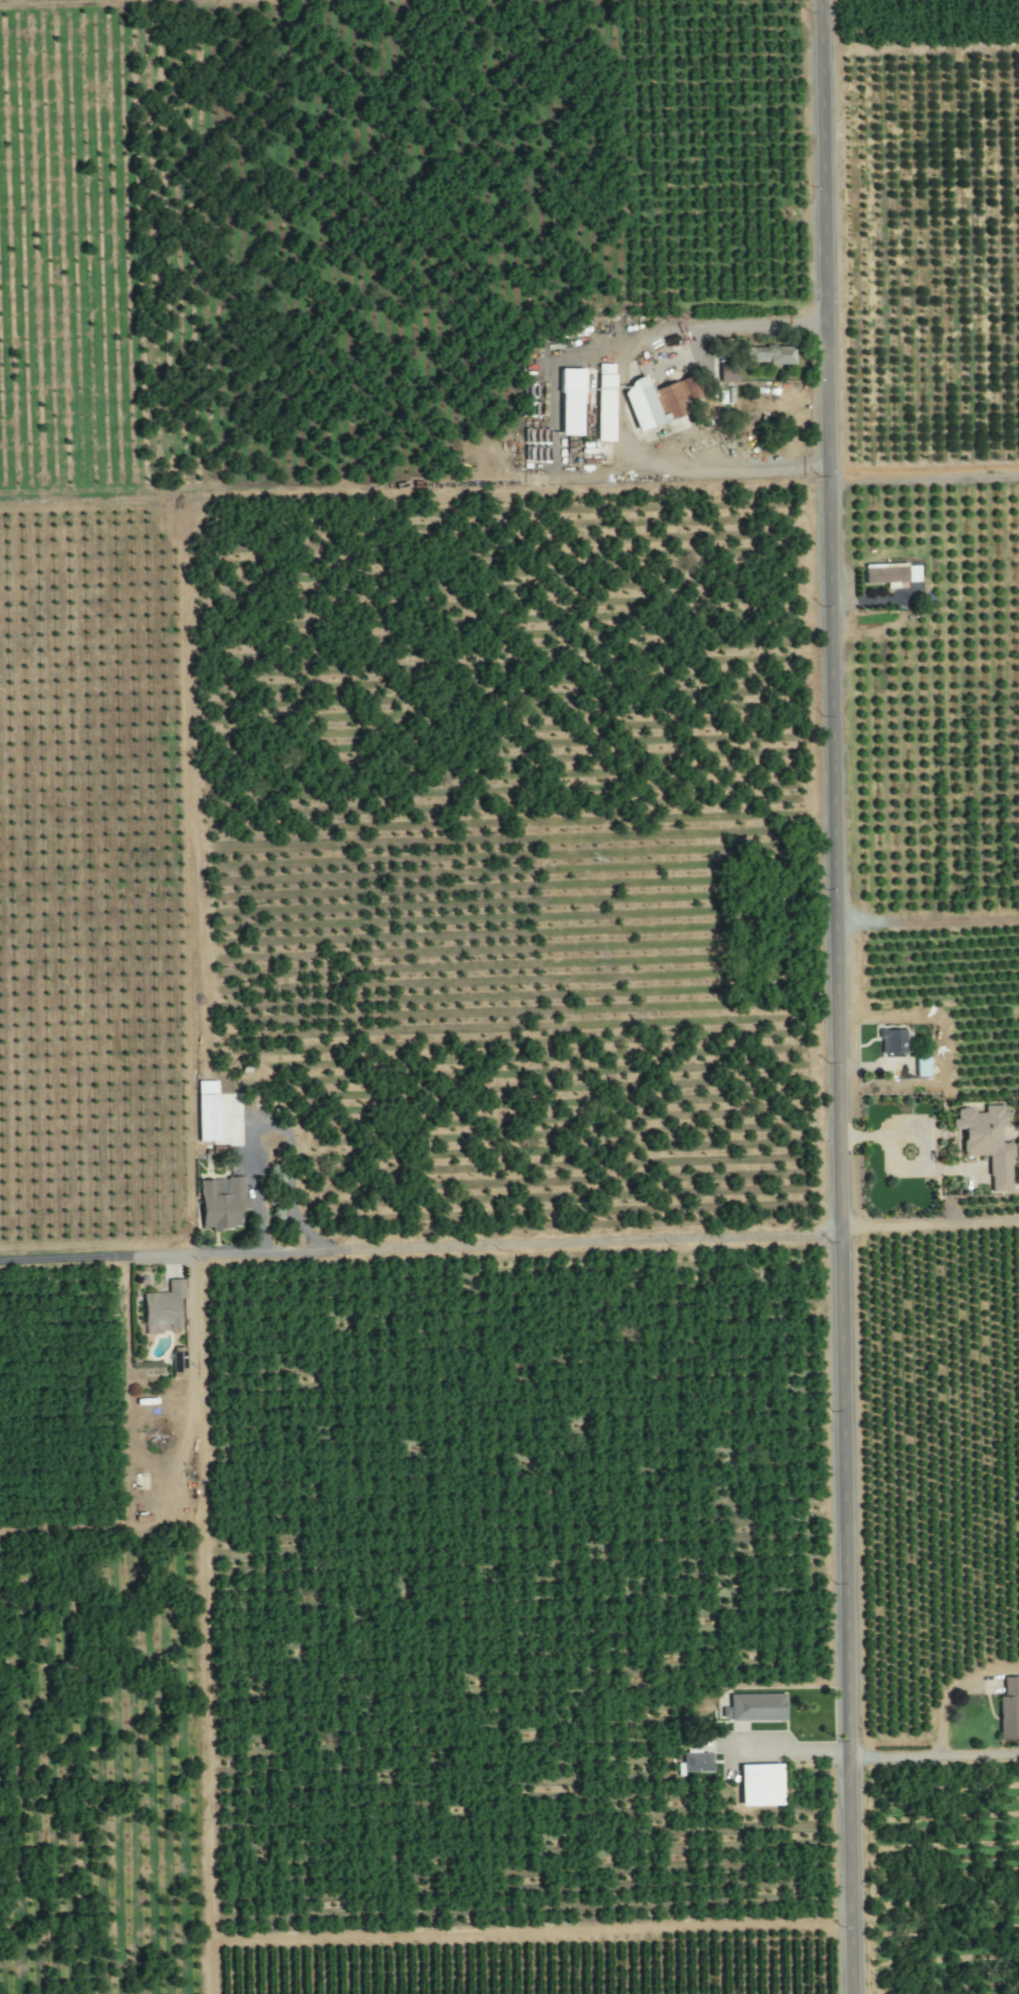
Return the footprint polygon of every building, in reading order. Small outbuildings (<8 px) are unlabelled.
[(793,345),(749,345),(750,362),(793,362),(793,345)] [(738,380),(737,361),(720,361),(720,381),(738,380)] [(613,440),(615,363),(598,362),(596,439),(613,440)] [(582,434),(583,367),(560,367),(560,434),(582,434)] [(637,430),(688,412),(684,401),(703,395),(695,373),(650,389),(645,374),(628,380),(631,386),(623,389),(637,430)] [(905,1028),(880,1028),(881,1052),(906,1052),(905,1028)] [(929,1075),(929,1055),(915,1055),(916,1076),(929,1075)] [(196,1080),(197,1140),(218,1140),(216,1079),(196,1080)] [(990,1155),(989,1191),(1011,1191),(1012,1142),(1000,1141),(1000,1124),(1004,1124),(1004,1104),(984,1104),(984,1109),(956,1109),(956,1117),(952,1117),(952,1128),(963,1128),(962,1154),(990,1155)] [(198,1179),(201,1226),(212,1225),(212,1231),(221,1231),(221,1227),(240,1226),(239,1208),(249,1208),(249,1195),(244,1195),(243,1176),(198,1179)] [(145,1292),(145,1329),(180,1328),(179,1298),(184,1298),(184,1278),(169,1278),(169,1292),(145,1292)] [(1003,1675),(1004,1695),(999,1695),(1000,1738),(1018,1737),(1018,1675),(1003,1675)] [(785,1719),(785,1692),(724,1693),(725,1720),(785,1719)] [(684,1770),(713,1771),(713,1752),(684,1751),(684,1770)] [(741,1805),(782,1803),(781,1762),(739,1763),(741,1805)]
